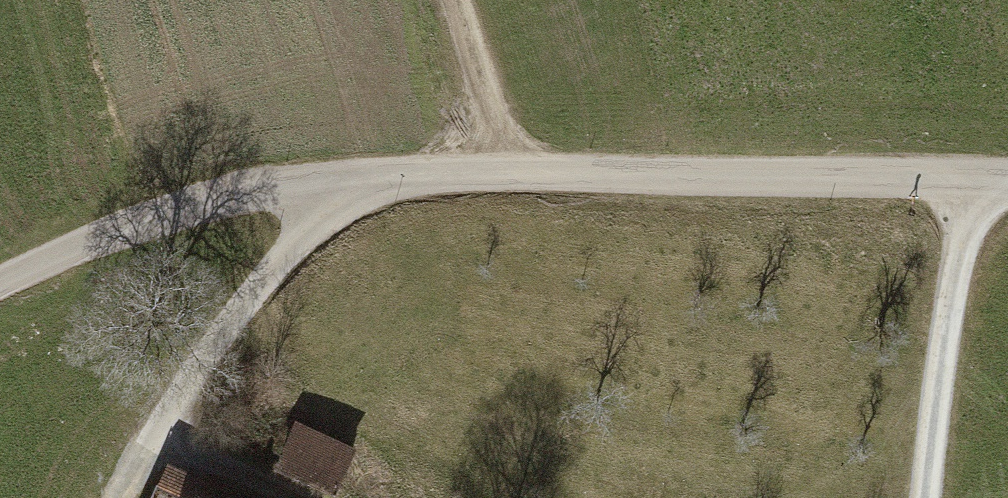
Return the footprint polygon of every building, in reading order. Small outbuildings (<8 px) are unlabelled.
[(290,428),(267,476),(313,497),(333,497),(352,457),(290,428)] [(158,471),(147,497),(220,497),(158,471)]
